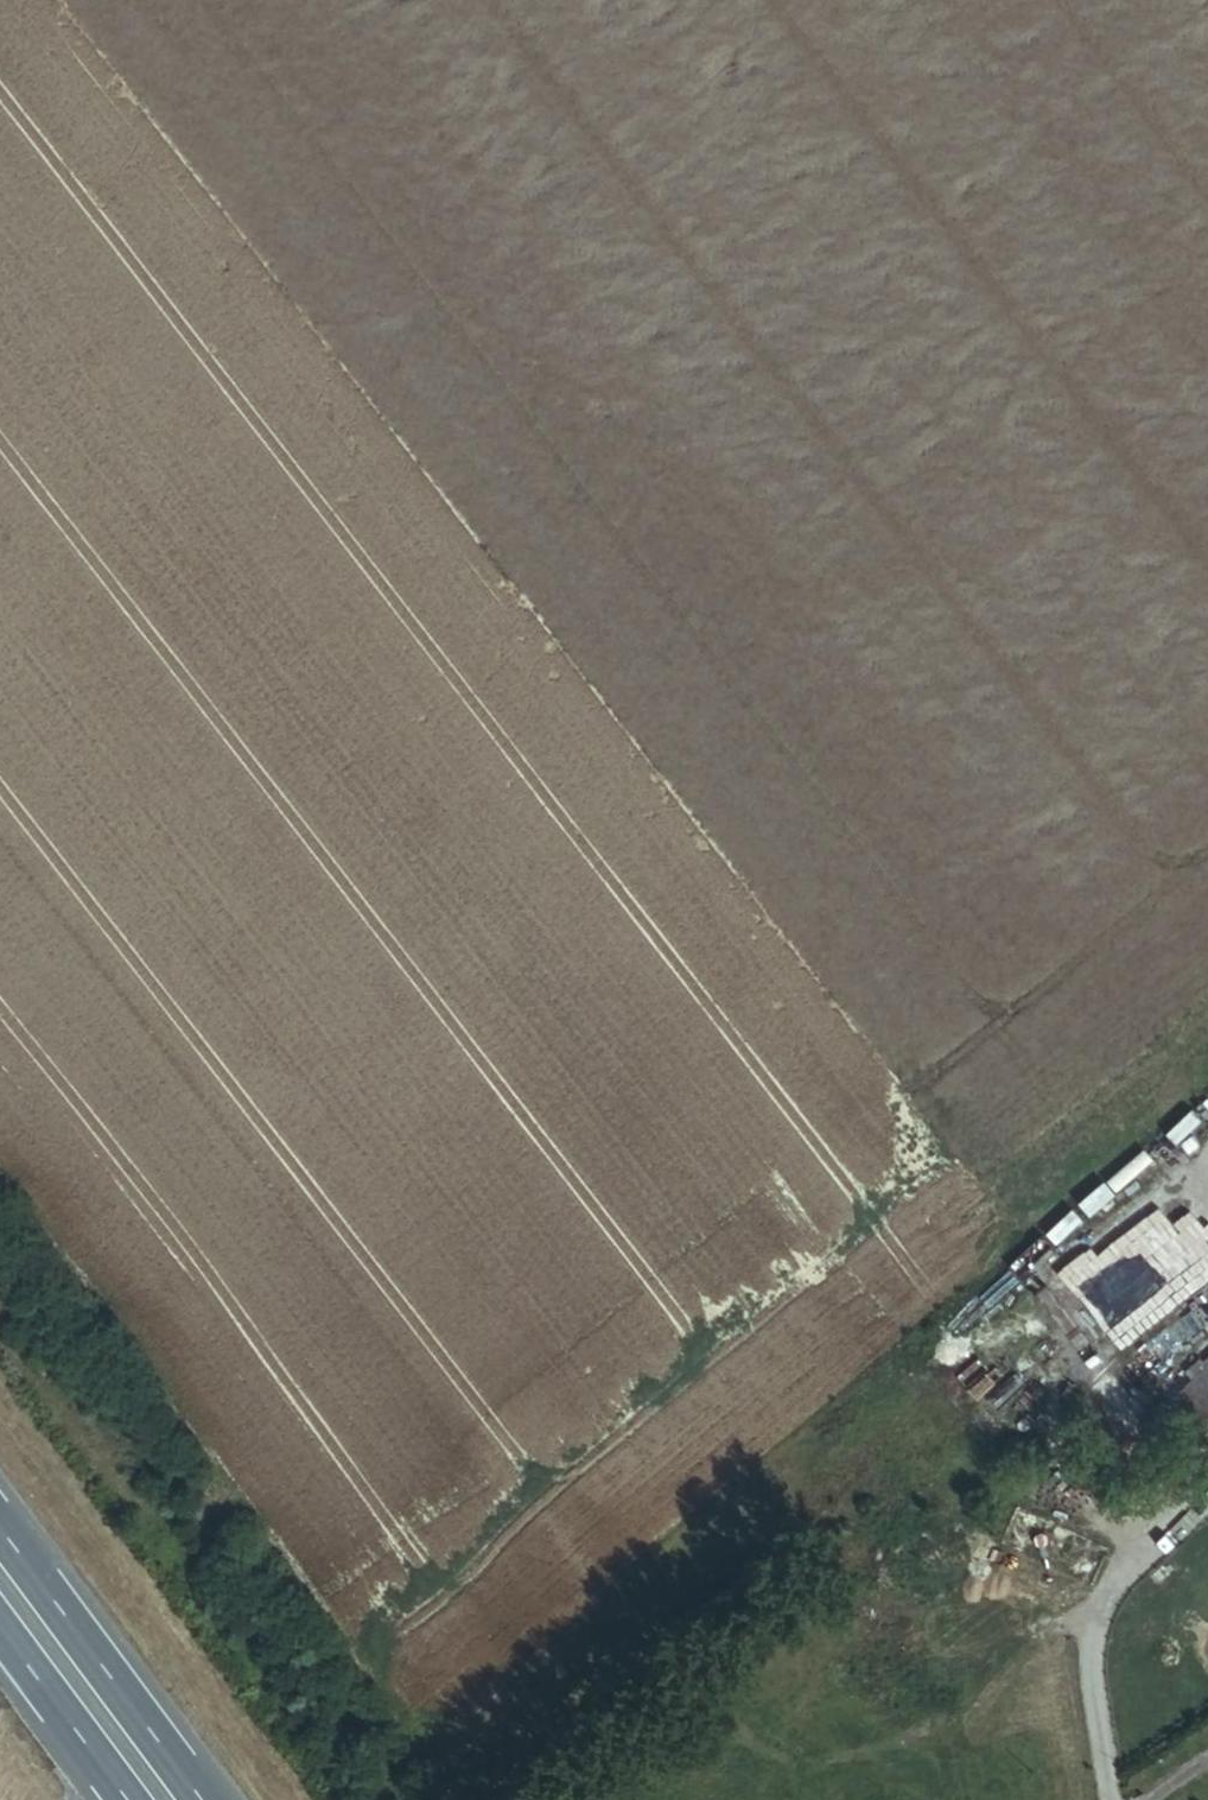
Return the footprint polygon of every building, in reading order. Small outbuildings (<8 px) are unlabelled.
[(1174,1218),(983,1387),(1015,1424),(1207,1254),(1174,1218)] [(1200,1315),(1207,1324),(1207,1307),(1200,1315)] [(1207,1425),(1207,1364),(1162,1405),(1193,1439),(1207,1425)] [(1023,1511),(1006,1549),(1096,1590),(1114,1551),(1023,1511)]
